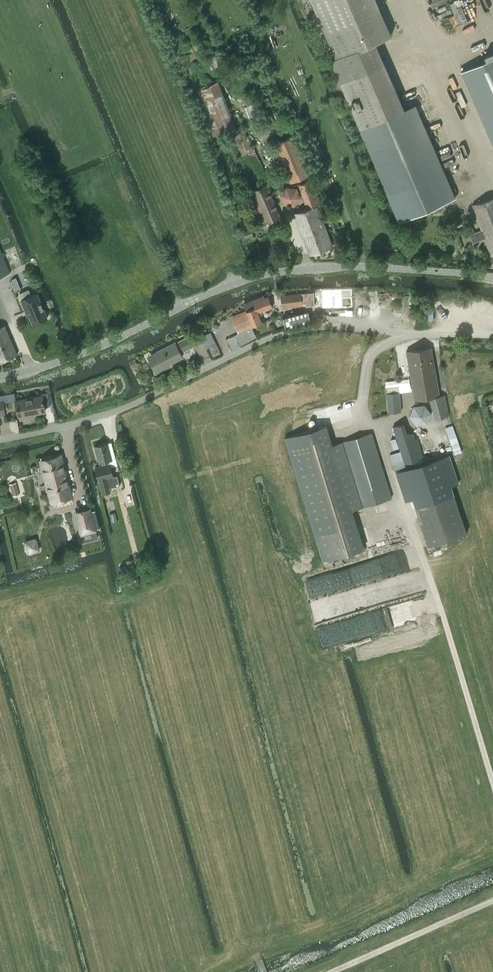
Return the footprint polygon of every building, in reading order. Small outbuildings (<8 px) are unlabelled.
[(372,155),(401,221),(456,197),(438,155),(415,104),(405,108),(375,41),(391,34),(377,0),(311,0),(336,58),(331,60),(372,155)] [(214,57),(206,60),(210,70),(222,66),(219,56),(214,57)] [(460,71),(492,146),(492,57),(460,71)] [(244,66),(228,72),(231,81),(247,74),(244,66)] [(210,84),(210,85),(196,90),(213,137),(227,132),(248,178),(264,171),(242,125),(236,128),(218,81),(210,84)] [(254,103),(246,106),(250,117),(259,114),(254,103)] [(274,144),(279,155),(290,183),(310,175),(302,155),(294,136),(274,144)] [(310,254),(332,246),(316,204),(321,202),(312,179),(299,184),(308,208),(294,213),(310,254)] [(257,226),(280,216),(266,184),(244,193),(248,202),(247,202),(257,226)] [(487,200),(473,204),(482,230),(470,234),(473,242),(485,238),(491,255),(492,254),(492,197),(487,200)] [(238,219),(241,229),(243,228),(247,227),(243,217),(238,219)] [(244,232),(243,232),(245,238),(247,238),(253,235),(251,229),(244,232)] [(10,273),(0,250),(0,277),(10,273)] [(13,278),(11,282),(15,291),(20,288),(16,277),(13,278)] [(33,324),(47,318),(46,315),(47,313),(46,310),(44,309),(37,293),(31,295),(29,289),(19,293),(22,299),(21,300),(26,311),(27,310),(33,324)] [(327,292),(316,292),(317,310),(347,310),(346,292),(335,292),(335,295),(327,295),(327,292)] [(282,307),(301,305),(300,293),(281,294),(282,307)] [(264,295),(243,303),(246,311),(249,320),(251,325),(261,321),(258,312),(272,307),(268,296),(265,297),(264,295)] [(285,327),(310,320),(308,311),(293,314),(292,310),(282,313),(285,327)] [(236,335),(228,338),(233,349),(257,338),(251,325),(249,320),(246,311),(232,316),(238,331),(236,335)] [(16,354),(4,325),(0,327),(0,361),(16,354)] [(179,352),(191,346),(186,337),(175,343),(174,342),(155,352),(157,354),(149,358),(155,372),(164,368),(163,366),(182,356),(179,352)] [(435,419),(449,415),(444,394),(438,395),(431,347),(406,351),(414,400),(428,397),(435,419)] [(44,406),(50,405),(47,392),(41,393),(41,395),(16,400),(19,416),(45,411),(44,406)] [(387,412),(400,411),(398,392),(386,393),(387,412)] [(416,424),(427,423),(431,413),(425,404),(413,405),(409,415),(416,424)] [(402,423),(392,427),(404,464),(423,458),(417,439),(415,439),(413,433),(405,432),(402,423)] [(333,445),(327,424),(285,437),(323,560),(364,548),(353,509),(391,498),(371,433),(333,445)] [(111,459),(107,443),(94,446),(98,462),(100,462),(101,465),(95,467),(98,480),(102,493),(109,491),(109,487),(119,485),(116,475),(112,476),(109,463),(108,463),(107,460),(111,459)] [(52,501),(71,496),(60,455),(41,460),(52,501)] [(441,457),(403,470),(427,545),(465,532),(453,494),(451,487),(441,457)] [(13,495),(19,493),(16,482),(9,483),(13,495)] [(89,508),(75,512),(81,533),(95,530),(95,529),(98,528),(100,528),(95,510),(94,510),(90,511),(89,508)] [(27,552),(38,549),(35,538),(24,541),(27,552)]
